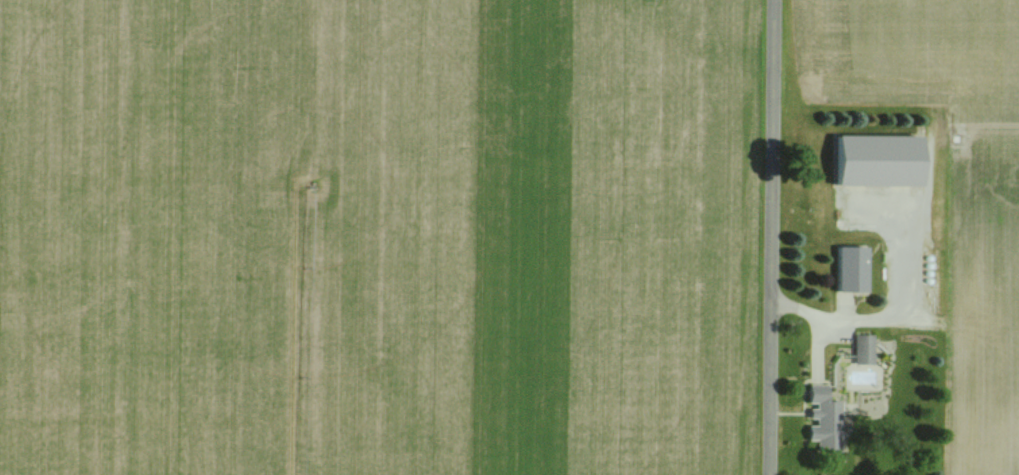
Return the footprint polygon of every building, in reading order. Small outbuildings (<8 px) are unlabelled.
[(924,206),(924,138),(903,138),(903,206),(924,206)] [(864,246),(836,246),(836,291),(864,291),(864,246)] [(853,335),(853,363),(871,363),(871,335),(853,335)] [(838,401),(824,401),(824,385),(806,384),(805,404),(813,404),(812,426),(807,426),(807,440),(814,440),(814,451),(837,451),(838,401)]
